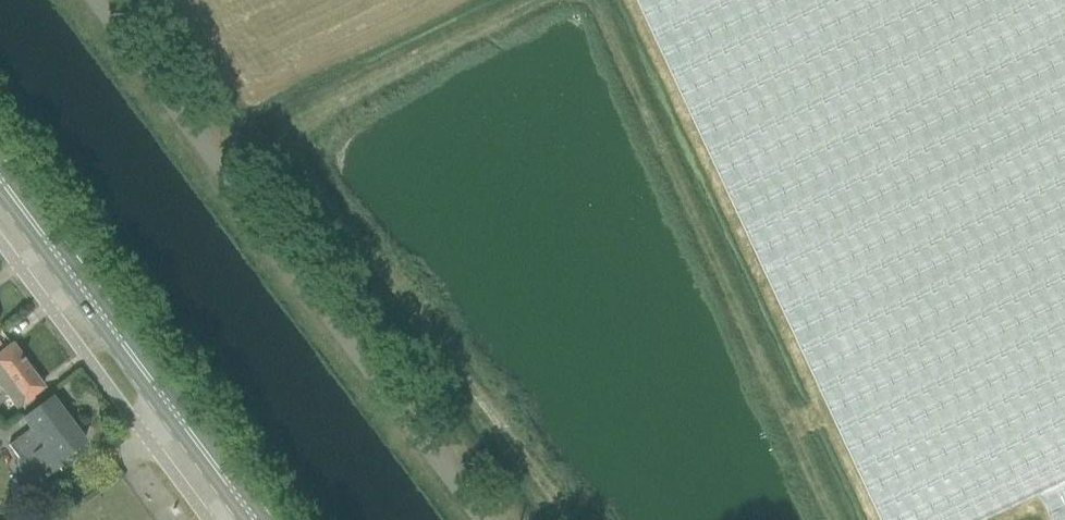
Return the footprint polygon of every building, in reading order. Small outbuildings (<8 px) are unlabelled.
[(881,519),(986,519),(1042,494),(1043,496),(1041,497),(1052,519),(1064,519),(1064,0),(637,0),(881,519)] [(27,367),(23,361),(24,360),(12,344),(0,353),(0,387),(27,367)] [(0,387),(0,403),(8,398),(16,409),(33,397),(31,396),(43,388),(27,367),(0,387)] [(34,486),(48,475),(61,465),(58,461),(67,454),(84,441),(72,426),(52,400),(41,408),(40,406),(23,418),(30,428),(8,444),(20,460),(17,463),(20,473),(26,482),(34,486)]
